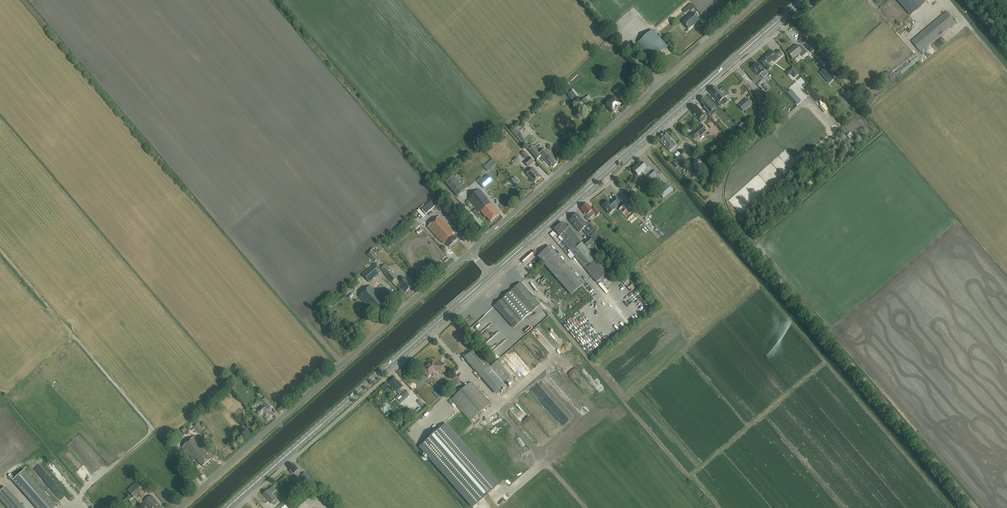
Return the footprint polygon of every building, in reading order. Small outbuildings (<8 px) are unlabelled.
[(911,15),(925,3),(923,0),(897,0),(911,15)] [(911,41),(920,52),(956,22),(947,12),(911,41)] [(688,29),(699,20),(692,13),(682,22),(688,29)] [(654,60),(655,58),(667,47),(652,30),(639,43),(654,60)] [(770,46),(775,52),(780,47),(775,41),(770,46)] [(814,50),(808,44),(805,46),(811,53),(814,50)] [(802,56),(807,52),(803,48),(800,50),(795,45),(792,48),(792,49),(787,53),(792,59),(799,53),(802,56)] [(767,70),(768,70),(770,68),(770,67),(767,64),(772,60),(773,61),(782,54),(778,50),(773,54),(770,50),(767,54),(759,61),(764,67),(764,66),(767,70)] [(763,78),(768,74),(764,70),(763,71),(756,63),(751,68),(758,76),(759,75),(763,78)] [(792,67),(781,76),(784,80),(792,74),(796,79),(800,76),(792,67)] [(834,79),(827,70),(821,75),(819,77),(821,79),(823,77),(829,84),(834,79)] [(583,78),(582,77),(584,74),(581,71),(571,81),(576,85),(579,82),(579,81),(583,78)] [(617,95),(625,88),(621,84),(613,90),(617,95)] [(815,100),(819,97),(809,86),(805,89),(807,90),(805,92),(808,95),(810,94),(815,100)] [(720,101),(727,95),(721,89),(719,91),(716,87),(710,92),(719,103),(717,104),(720,107),(723,104),(720,101)] [(790,91),(787,93),(797,104),(800,102),(790,91)] [(613,113),(613,112),(615,112),(616,111),(616,110),(622,105),(615,97),(606,105),(613,113)] [(709,114),(716,108),(711,102),(709,103),(704,97),(700,101),(704,106),(703,107),(709,114)] [(731,97),(727,101),(733,108),(737,104),(731,97)] [(742,102),(738,106),(743,111),(747,108),(751,103),(747,98),(742,102)] [(582,110),(590,104),(585,99),(577,105),(582,110)] [(826,110),(830,107),(825,102),(821,105),(826,110)] [(699,120),(705,115),(700,109),(700,110),(696,105),(691,110),(699,120)] [(748,129),(742,123),(738,127),(744,133),(748,129)] [(693,133),(690,135),(695,140),(697,138),(699,136),(700,136),(707,130),(702,124),(694,130),(695,131),(693,133)] [(515,128),(511,131),(516,137),(520,134),(515,128)] [(669,151),(672,148),(676,145),(665,132),(658,139),(669,151)] [(732,132),(728,136),(735,144),(739,140),(732,132)] [(535,149),(537,147),(535,145),(529,150),(537,159),(541,156),(535,149)] [(557,162),(547,150),(546,149),(540,154),(551,167),(552,166),(553,167),(557,164),(556,163),(557,162)] [(525,159),(530,157),(526,150),(521,153),(525,159)] [(677,168),(686,160),(680,154),(672,161),(677,168)] [(528,167),(533,162),(530,157),(524,162),(528,167)] [(492,159),(491,159),(483,167),(487,171),(496,163),(492,159)] [(696,161),(693,163),(693,166),(695,169),(699,170),(701,168),(701,164),(699,161),(696,161)] [(649,181),(657,175),(652,170),(647,174),(644,170),(646,168),(641,162),(632,170),(637,176),(641,172),(649,181)] [(534,183),(540,177),(536,173),(536,172),(533,168),(526,174),(534,183)] [(481,176),(477,180),(484,189),(493,181),(488,175),(483,179),(481,176)] [(452,176),(444,183),(456,197),(468,187),(464,183),(460,185),(452,176)] [(663,199),(673,191),(667,184),(657,192),(663,199)] [(499,214),(490,203),(479,189),(468,199),(479,212),(480,211),(485,217),(486,217),(490,221),(499,214)] [(602,206),(609,214),(615,209),(614,208),(620,202),(616,197),(611,202),(612,202),(610,203),(608,201),(602,206)] [(586,215),(587,215),(590,218),(594,214),(596,216),(600,213),(595,208),(592,210),(587,204),(585,205),(585,204),(583,206),(584,206),(581,209),(584,213),(585,215),(586,215)] [(625,204),(618,210),(627,220),(634,214),(625,204)] [(573,224),(573,225),(574,226),(575,226),(579,232),(582,229),(588,235),(594,229),(589,223),(587,225),(580,217),(579,217),(577,214),(570,220),(572,223),(572,224),(573,224)] [(457,240),(452,235),(454,233),(440,217),(440,216),(439,217),(428,227),(440,241),(441,240),(444,244),(445,243),(449,247),(450,247),(452,245),(453,244),(452,244),(454,243),(457,241),(457,240)] [(417,221),(412,225),(416,229),(420,225),(417,221)] [(592,221),(589,223),(596,230),(598,228),(592,221)] [(569,227),(567,228),(562,222),(558,226),(590,265),(596,260),(569,227)] [(590,265),(558,226),(554,229),(559,236),(559,235),(563,240),(562,241),(585,269),(590,265)] [(593,242),(589,237),(583,242),(587,247),(593,242)] [(571,295),(583,284),(550,247),(538,257),(571,295)] [(377,259),(370,252),(367,254),(374,262),(377,259)] [(596,260),(590,265),(585,269),(596,282),(607,273),(596,260)] [(623,267),(617,261),(614,265),(616,267),(615,268),(619,272),(623,267)] [(613,279),(615,278),(603,263),(601,265),(613,279)] [(369,282),(381,272),(374,264),(362,275),(369,282)] [(381,269),(385,275),(390,270),(386,265),(381,269)] [(390,271),(386,275),(391,282),(396,278),(390,271)] [(409,286),(411,285),(405,278),(405,279),(403,277),(400,279),(401,281),(399,283),(406,291),(411,287),(409,286)] [(513,328),(539,305),(520,283),(494,306),(513,328)] [(380,318),(388,311),(383,304),(385,303),(371,286),(358,297),(373,313),(373,312),(375,314),(376,313),(380,318)] [(598,346),(603,342),(599,337),(594,341),(598,346)] [(526,344),(530,348),(536,343),(531,338),(526,344)] [(491,367),(475,349),(464,358),(479,375),(481,373),(499,393),(513,380),(497,362),(491,367)] [(429,364),(422,370),(425,373),(425,374),(428,377),(429,377),(431,375),(432,374),(432,373),(434,371),(445,372),(445,364),(441,364),(441,365),(436,365),(434,362),(430,365),(429,364)] [(403,387),(399,383),(398,383),(394,379),(389,383),(404,400),(409,395),(405,390),(403,392),(401,388),(403,387)] [(470,421),(490,404),(471,382),(451,399),(470,421)] [(263,401),(269,408),(272,406),(265,398),(263,401)] [(272,416),(271,415),(272,414),(266,407),(264,408),(263,406),(262,406),(257,410),(257,413),(259,415),(262,416),(262,415),(267,420),(272,416)] [(198,424),(194,427),(200,433),(204,430),(198,424)] [(499,484),(446,424),(420,447),(473,507),(499,484)] [(190,441),(182,448),(194,461),(196,459),(203,467),(211,460),(207,455),(208,454),(204,449),(205,449),(194,437),(190,441)] [(293,464),(291,466),(290,466),(289,466),(289,468),(291,470),(290,471),(293,475),(294,474),(297,477),(300,474),(297,471),(298,470),(293,464)] [(36,507),(54,507),(56,506),(24,470),(12,480),(36,507)] [(314,483),(305,472),(300,476),(309,487),(314,483)] [(142,498),(147,494),(136,482),(127,490),(133,497),(138,493),(142,498)] [(276,500),(268,490),(263,495),(271,504),(273,502),(275,505),(278,502),(276,500)] [(151,495),(144,502),(149,507),(162,507),(151,495)]
